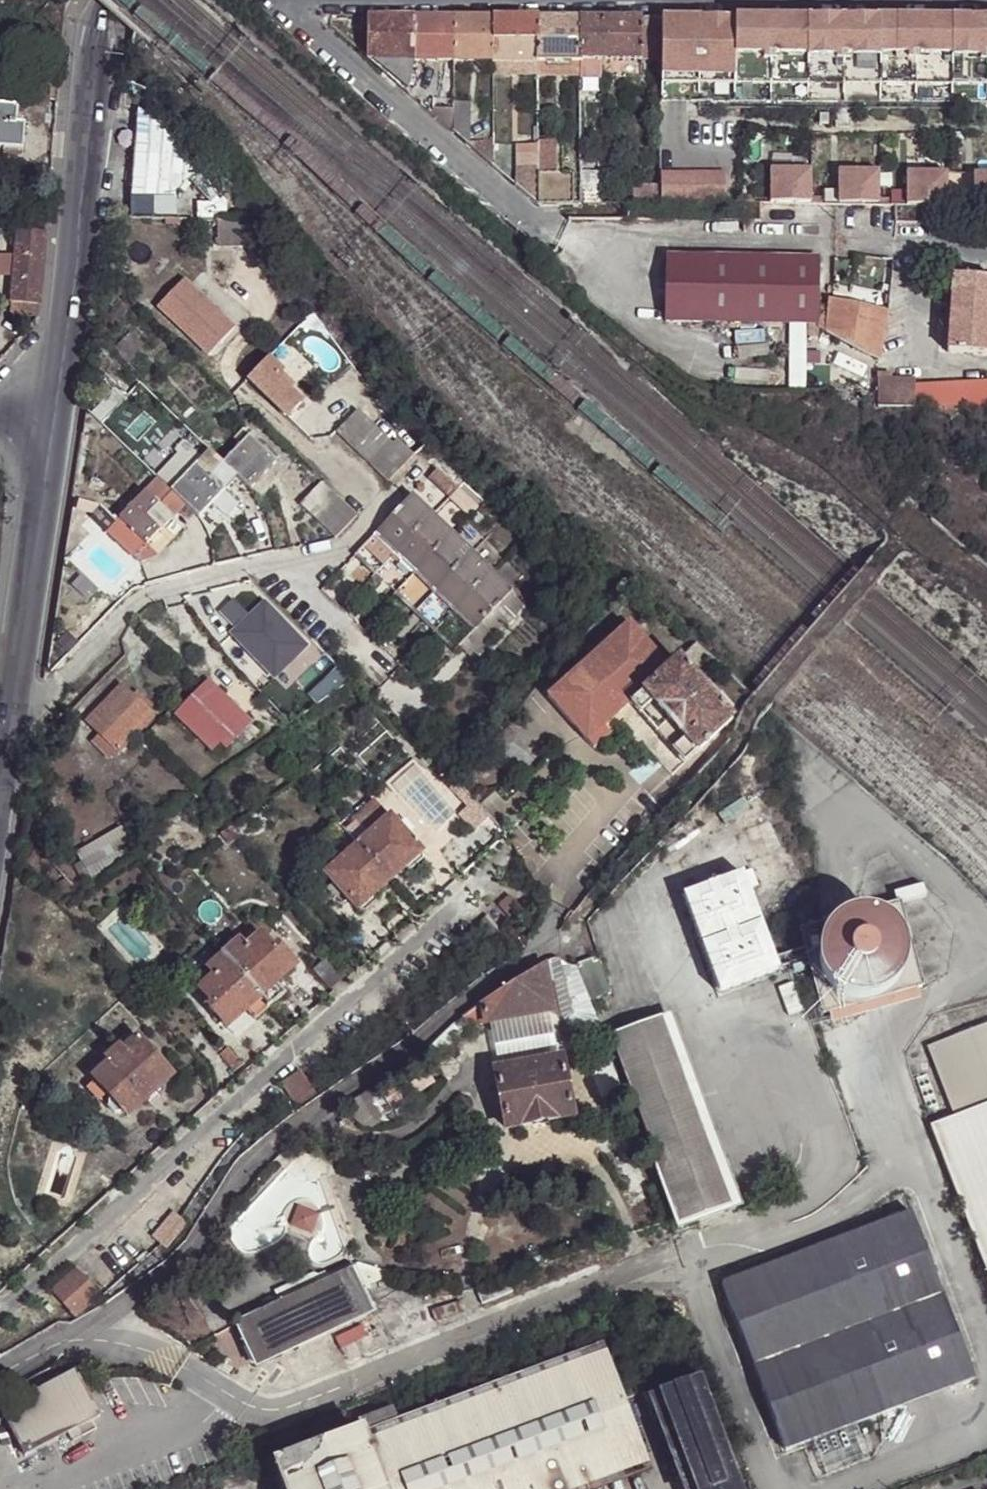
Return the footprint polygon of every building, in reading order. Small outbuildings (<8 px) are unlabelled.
[(659,19),(659,62),(659,103),(684,103),(986,103),(986,18),(684,19),(659,19)] [(366,57),(367,19),(329,19),(329,25),(366,57)] [(368,59),(412,61),(412,19),(367,19),(366,57),(368,59)] [(453,62),(453,19),(412,19),(412,61),(453,62)] [(492,62),(492,19),(453,19),(453,62),(492,62)] [(536,64),(536,19),(492,19),(492,62),(493,64),(536,64)] [(536,64),(579,64),(579,61),(579,19),(536,19),(536,64)] [(579,61),(600,61),(600,19),(579,19),(579,61)] [(640,19),(600,19),(600,61),(609,62),(639,61),(659,62),(659,19),(647,19),(640,19)] [(407,92),(412,61),(368,59),(407,92)] [(579,82),(600,81),(600,61),(579,61),(579,64),(579,82)] [(639,61),(609,62),(609,77),(639,77),(639,61)] [(493,82),(536,82),(536,64),(493,64),(493,82)] [(536,82),(579,82),(579,64),(536,64),(536,82)] [(453,105),(453,101),(432,101),(431,113),(452,131),(453,105)] [(452,131),(466,144),(467,143),(468,105),(453,105),(452,131)] [(24,154),(27,126),(19,125),(21,109),(0,107),(0,151),(24,154)] [(492,146),(492,143),(473,143),(472,150),(492,167),(492,146)] [(538,205),(572,205),(573,174),(556,174),(556,143),(536,143),(536,147),(538,176),(538,205)] [(492,167),(499,172),(503,166),(501,164),(500,147),(492,146),(492,167)] [(517,176),(538,176),(536,147),(516,146),(517,176)] [(767,170),(767,203),(807,202),(807,171),(767,170)] [(835,172),(835,204),(875,204),(875,171),(835,172)] [(579,186),(595,187),(594,172),(579,172),(579,186)] [(944,173),(903,173),(903,205),(944,205),(944,173)] [(658,182),(658,203),(726,203),(725,175),(658,174),(658,182)] [(970,174),(970,206),(986,206),(986,174),(970,174)] [(536,204),(538,205),(538,176),(517,176),(517,188),(536,204)] [(632,207),(658,206),(658,203),(658,182),(632,182),(632,207)] [(579,205),(595,205),(595,187),(579,186),(579,205)] [(257,249),(255,217),(227,220),(217,219),(218,251),(257,249)] [(16,304),(45,306),(51,235),(21,231),(19,258),(17,281),(16,304)] [(1,279),(17,281),(19,258),(2,257),(1,279)] [(667,321),(817,322),(817,306),(817,259),(666,257),(667,321)] [(986,355),(986,279),(951,276),(946,352),(986,355)] [(185,280),(155,309),(207,357),(236,328),(185,280)] [(828,306),(825,333),(878,359),(886,286),(829,295),(828,306)] [(15,318),(43,321),(45,306),(16,304),(15,318)] [(817,322),(816,328),(825,333),(828,306),(817,306),(817,322)] [(802,386),(803,326),(787,326),(786,386),(802,386)] [(251,379),(291,417),(307,400),(294,388),(298,385),(284,373),(287,370),(272,356),(251,379)] [(878,359),(877,408),(914,409),(915,387),(915,360),(878,359)] [(914,409),(986,404),(986,388),(915,387),(914,409)] [(370,433),(353,418),(333,438),(350,454),(370,433)] [(241,441),(246,445),(253,436),(242,427),(231,439),(238,445),(241,441)] [(387,450),(371,435),(351,455),(367,470),(387,450)] [(269,468),(255,455),(246,445),(241,441),(238,445),(216,468),(230,482),(244,494),(269,468)] [(404,466),(388,451),(368,472),(385,487),(404,466)] [(203,455),(189,470),(218,494),(230,482),(216,468),(203,455)] [(176,509),(190,522),(218,494),(189,470),(163,495),(176,509)] [(136,497),(163,522),(176,509),(163,495),(148,484),(136,497)] [(335,502),(320,487),(300,507),(316,523),(335,502)] [(373,535),(393,554),(431,515),(411,496),(373,535)] [(136,551),(163,522),(136,497),(135,498),(98,536),(124,563),(136,551)] [(353,519),(337,503),(318,525),(333,539),(353,519)] [(393,554),(414,574),(451,534),(431,515),(393,554)] [(414,574),(432,592),(471,553),(451,534),(414,574)] [(388,558),(393,554),(373,535),(369,540),(388,558)] [(432,592),(453,610),(490,572),(471,553),(432,592)] [(409,578),(414,574),(393,554),(388,558),(409,578)] [(490,572),(453,610),(472,631),(510,590),(490,572)] [(428,597),(432,592),(414,574),(409,578),(428,597)] [(448,616),(453,610),(432,592),(428,597),(448,616)] [(236,634),(277,677),(309,647),(269,603),(255,617),(237,599),(225,611),(242,628),(236,634)] [(472,631),(453,610),(448,616),(468,635),(472,631)] [(641,693),(651,705),(682,742),(693,755),(729,723),(678,662),(667,670),(628,624),(545,695),(584,741),(614,716),(627,705),(641,693)] [(202,704),(219,688),(210,679),(193,696),(202,704)] [(120,750),(139,730),(153,716),(139,702),(123,687),(90,721),(120,750)] [(252,721),(219,688),(202,704),(193,696),(177,713),(214,749),(221,741),(228,747),(252,721)] [(637,716),(651,705),(641,693),(627,705),(637,716)] [(682,742),(651,705),(637,716),(670,754),(682,742)] [(693,755),(682,742),(670,754),(680,766),(693,755)] [(314,773),(306,779),(316,793),(325,787),(314,773)] [(367,839),(389,819),(375,804),(353,824),(367,839)] [(421,854),(410,842),(399,829),(389,819),(367,839),(357,849),(389,883),(405,868),(420,857),(421,854)] [(399,829),(410,842),(417,836),(405,824),(399,829)] [(768,825),(679,855),(687,879),(776,849),(768,825)] [(88,887),(133,859),(117,831),(72,858),(88,887)] [(389,883),(357,849),(326,876),(335,886),(347,899),(358,910),(359,910),(373,898),(389,883)] [(421,858),(420,857),(405,868),(407,871),(412,870),(421,862),(421,858)] [(767,938),(740,873),(682,895),(720,991),(766,973),(779,967),(767,938)] [(347,899),(335,886),(329,892),(341,905),(347,899)] [(529,916),(518,903),(513,895),(502,904),(518,925),(520,926),(529,916)] [(375,900),(373,898),(359,910),(362,912),(375,902),(375,900)] [(925,986),(902,901),(802,928),(826,1011),(925,986)] [(510,935),(490,914),(479,924),(499,945),(510,935)] [(208,1011),(225,1031),(245,1013),(254,1021),(269,1009),(282,996),(274,986),(294,967),(276,947),(273,950),(261,938),(243,953),(236,946),(223,958),(207,972),(213,980),(200,992),(212,1006),(208,1011)] [(343,976),(326,957),(311,971),(328,989),(343,976)] [(608,995),(595,959),(574,967),(576,974),(588,1003),(608,995)] [(565,962),(549,963),(551,978),(576,974),(574,967),(571,964),(565,962)] [(490,1024),(551,1014),(542,965),(459,1020),(466,1029),(490,1024)] [(576,974),(551,978),(557,1016),(560,1023),(563,1027),(570,1034),(578,1036),(587,1038),(601,1038),(588,1003),(576,974)] [(551,1014),(490,1024),(499,1073),(559,1062),(556,1046),(551,1014)] [(724,1181),(665,1019),(613,1037),(682,1226),(743,1205),(733,1178),(724,1181)] [(974,1030),(934,1045),(960,1114),(933,1123),(986,1268),(986,1025),(974,1030)] [(107,1103),(107,1110),(112,1116),(119,1116),(122,1114),(127,1120),(172,1079),(137,1040),(122,1053),(118,1049),(105,1061),(108,1067),(92,1082),(109,1101),(107,1103)] [(242,1063),(228,1047),(219,1054),(235,1071),(242,1063)] [(504,1128),(568,1117),(559,1062),(499,1073),(494,1074),(504,1128)] [(317,1093),(302,1071),(282,1084),(298,1106),(317,1093)] [(85,1087),(107,1110),(107,1103),(109,1101),(92,1082),(85,1087)] [(977,1382),(911,1212),(885,1221),(886,1225),(721,1285),(766,1401),(787,1454),(977,1382)] [(377,1308),(358,1268),(333,1279),(326,1274),(322,1278),(316,1276),(279,1293),(285,1303),(238,1324),(257,1364),(377,1308)] [(97,1296),(75,1271),(51,1293),(73,1316),(97,1296)] [(453,1295),(451,1282),(437,1284),(440,1297),(453,1295)] [(364,1436),(384,1488),(557,1488),(638,1459),(597,1349),(400,1422),(364,1436)] [(88,1395),(76,1371),(0,1411),(0,1413),(22,1455),(23,1457),(66,1435),(77,1429),(100,1417),(88,1395)] [(659,1394),(694,1488),(739,1488),(698,1380),(659,1394)] [(659,1394),(649,1397),(682,1488),(694,1488),(659,1394)] [(360,1422),(364,1436),(400,1422),(395,1410),(360,1422)] [(82,1437),(77,1429),(66,1435),(71,1443),(82,1437)] [(364,1436),(271,1470),(278,1488),(384,1488),(364,1436)] [(649,1484),(638,1459),(557,1488),(636,1488),(649,1484)]
